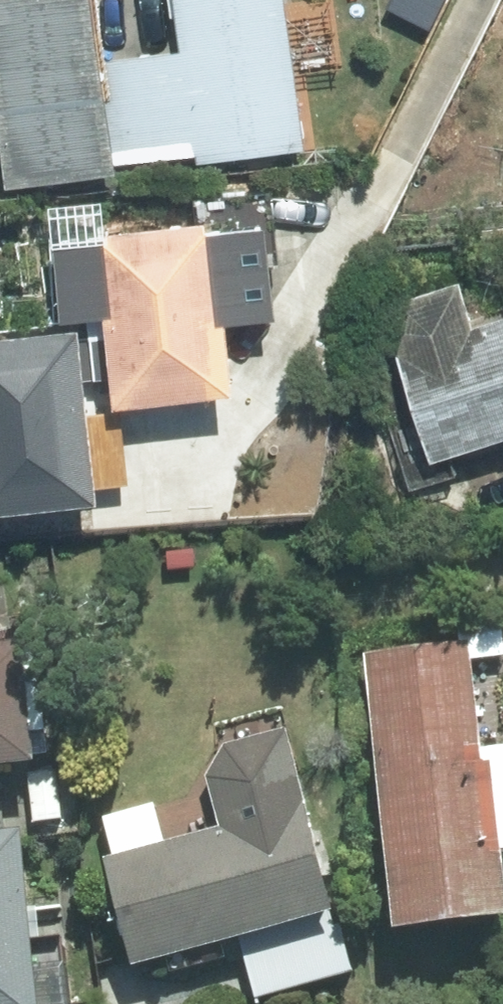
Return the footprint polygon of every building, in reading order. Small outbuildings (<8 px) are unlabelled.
[(101,57),(93,0),(0,0),(0,146),(4,179),(115,164),(114,160),(101,57)] [(101,57),(114,160),(195,149),(196,158),(305,144),(287,0),(175,0),(181,47),(101,57)] [(234,384),(215,210),(96,223),(97,235),(58,239),(64,296),(103,291),(115,397),(234,384)] [(390,326),(431,453),(502,428),(502,309),(474,319),(459,276),(398,295),(390,326)] [(78,320),(0,330),(0,503),(97,492),(78,320)] [(502,919),(502,874),(491,761),(481,763),(468,643),(363,654),(393,931),(502,919)] [(33,765),(21,645),(0,647),(0,768),(33,765)] [(254,1000),(351,973),(334,913),(333,913),(304,805),(307,804),(287,728),(225,745),(205,778),(219,828),(101,859),(132,968),(238,940),(254,1000)] [(62,822),(57,770),(28,772),(33,824),(62,822)] [(20,830),(0,831),(0,1003),(37,1003),(20,830)]
